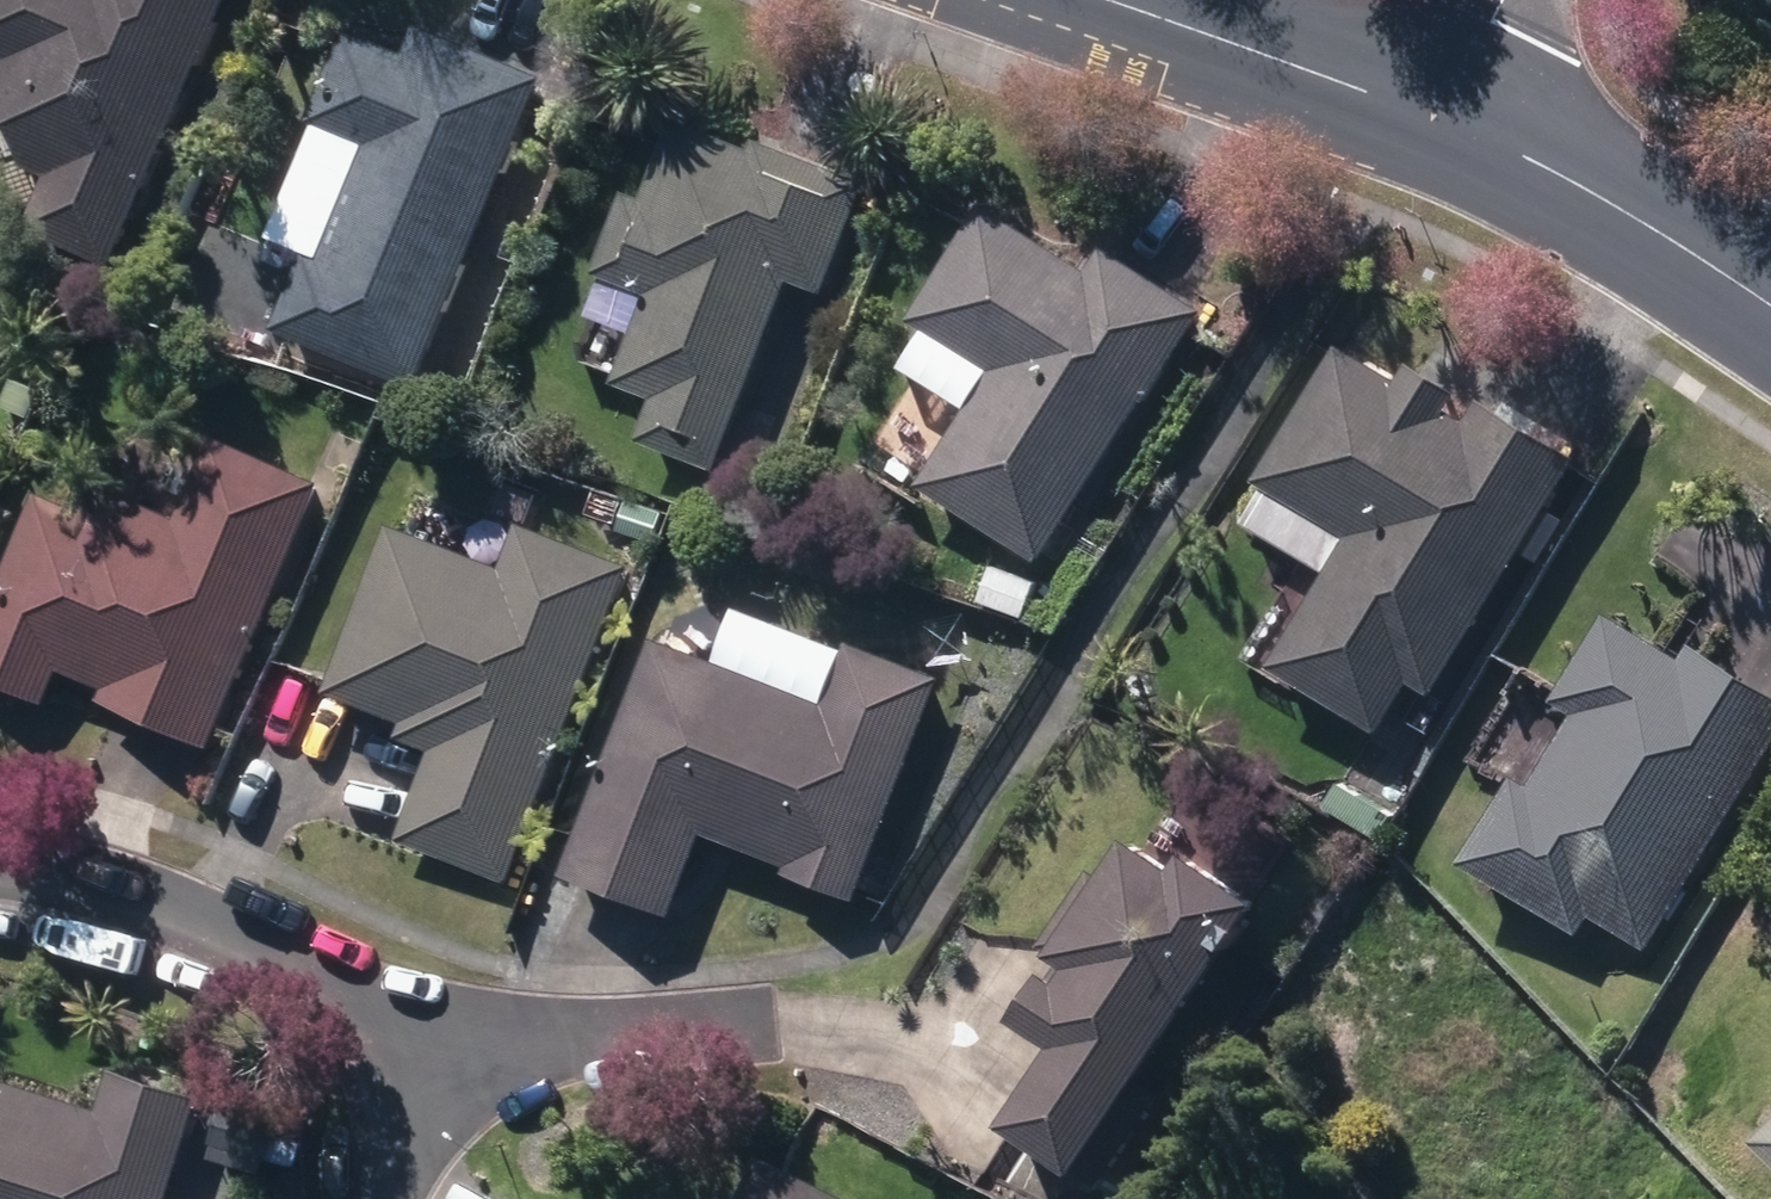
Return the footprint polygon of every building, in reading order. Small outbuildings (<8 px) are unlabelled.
[(121,260),(235,0),(0,0),(0,51),(17,59),(6,83),(38,163),(60,174),(38,223),(121,260)] [(284,323),(425,380),(552,71),(427,20),(414,50),(355,26),(319,115),(378,139),(331,253),(315,247),(284,323)] [(651,438),(728,468),(798,278),(835,291),(877,179),(765,138),(762,147),(685,119),(655,197),(635,189),(604,272),(658,292),(625,381),(667,396),(651,438)] [(929,485),(1052,560),(1149,399),(1153,401),(1212,308),(1109,245),(1093,271),(987,206),(918,319),(999,368),(929,485)] [(1350,349),(1271,477),(1365,533),(1282,668),(1387,733),(1419,681),(1441,693),(1585,459),(1488,399),(1473,422),(1458,413),(1471,392),(1425,363),(1410,386),(1350,349)] [(76,663),(115,682),(111,694),(219,744),(336,479),(232,431),(195,514),(107,475),(96,503),(59,487),(0,621),(0,672),(60,698),(76,663)] [(625,528),(659,541),(670,515),(634,502),(625,528)] [(411,837),(520,879),(644,563),(536,521),(517,569),(405,525),(340,690),(417,721),(412,736),(445,749),(411,837)] [(986,598),(1032,616),(1046,579),(999,562),(986,598)] [(1528,776),(1476,860),(1592,933),(1604,915),(1656,948),(1770,762),(1770,683),(1701,640),(1689,657),(1619,614),(1565,699),(1586,714),(1542,785),(1528,776)] [(577,868),(686,910),(718,828),(804,861),(801,868),(870,896),(957,673),(863,636),(838,701),(668,636),(577,868)] [(1197,866),(1150,833),(1117,882),(1097,870),(1048,943),(1072,959),(1034,1015),(1076,1044),(1025,1121),(1097,1170),(1281,897),(1208,848),(1197,866)] [(180,1197),(213,1098),(126,1070),(114,1105),(11,1072),(7,1084),(0,1082),(0,1198),(189,1198),(180,1197)] [(228,1123),(259,1133),(267,1108),(236,1099),(228,1123)] [(308,1121),(273,1110),(261,1148),(296,1160),(308,1121)] [(776,1154),(753,1198),(865,1198),(776,1154)]
